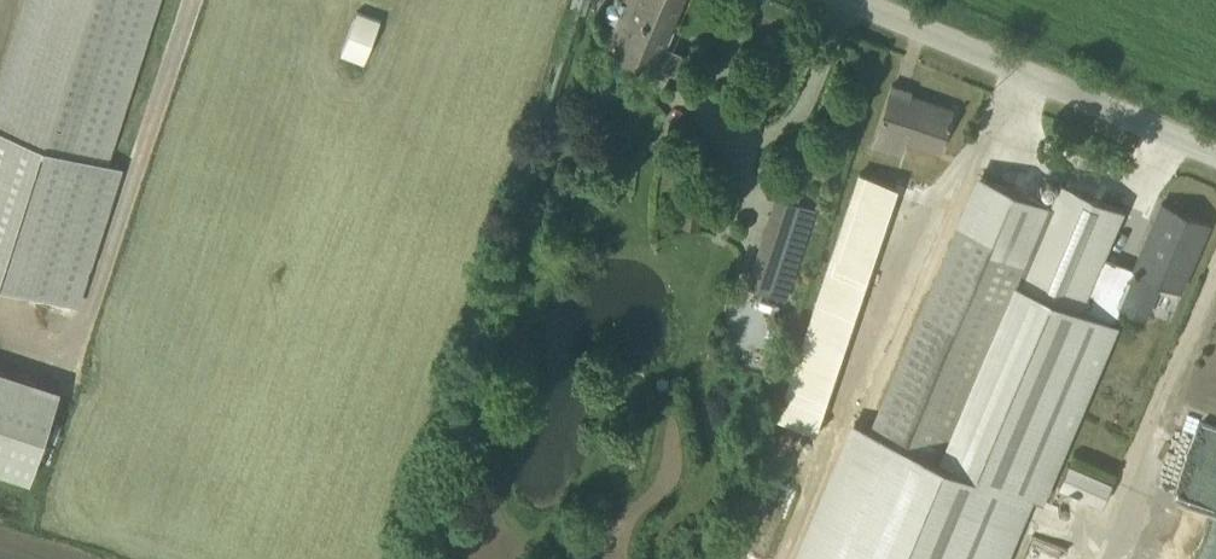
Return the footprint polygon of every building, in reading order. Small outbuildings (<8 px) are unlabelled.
[(0,70),(0,281),(78,307),(123,168),(108,163),(161,0),(23,0),(0,70)] [(680,0),(613,0),(612,2),(608,3),(605,5),(604,9),(604,12),(605,16),(605,19),(612,23),(602,48),(605,50),(600,64),(600,70),(602,75),(606,80),(610,81),(616,81),(618,80),(621,79),(624,75),(630,62),(652,71),(662,47),(666,48),(674,31),(669,29),(680,0)] [(344,57),(341,66),(357,72),(361,63),(363,63),(379,17),(368,12),(367,15),(357,12),(340,55),(344,57)] [(891,85),(871,146),(901,156),(905,143),(937,153),(951,110),(909,96),(910,91),(891,85)] [(790,558),(1011,558),(1112,322),(1080,309),(1122,209),(1057,181),(1047,204),(971,171),(862,426),(850,421),(790,558)] [(851,317),(895,186),(856,174),(775,418),(813,431),(818,418),(851,317)] [(815,210),(776,197),(745,288),(784,302),(815,210)] [(1208,224),(1161,204),(1117,307),(1145,319),(1157,290),(1176,298),(1208,224)] [(76,381),(0,358),(0,462),(48,476),(76,381)] [(1065,459),(1053,483),(1097,504),(1108,479),(1065,459)]
